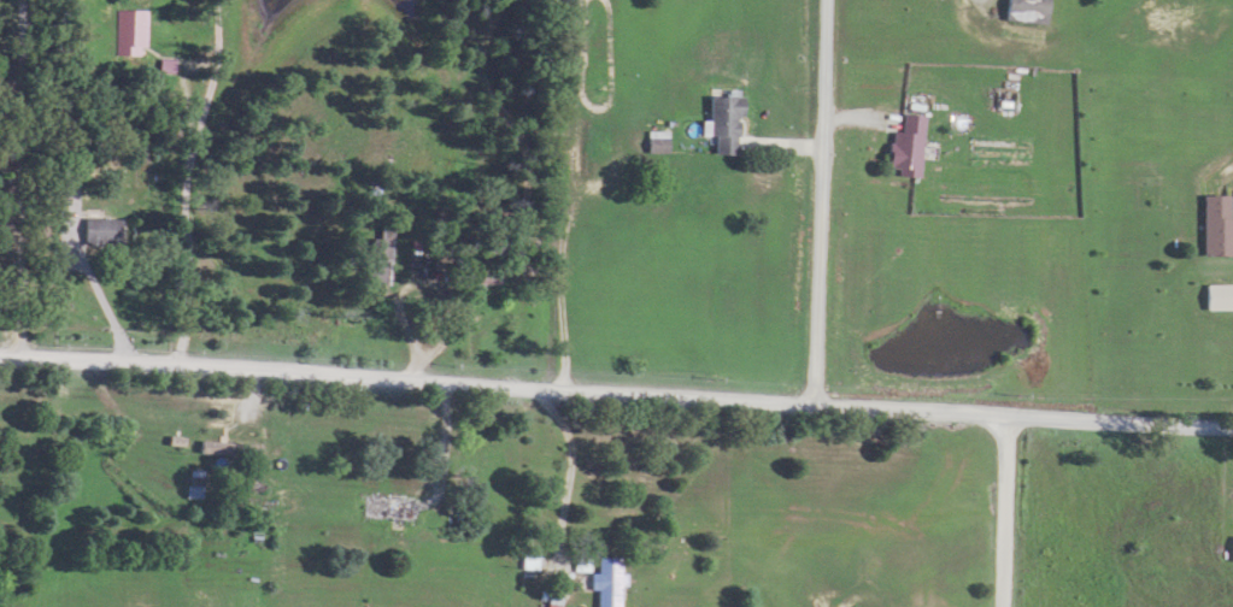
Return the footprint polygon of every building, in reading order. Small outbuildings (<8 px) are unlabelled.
[(1045,0),(1003,0),(1001,19),(1041,25),(1045,0)] [(144,10),(114,10),(114,54),(144,54),(144,10)] [(732,96),(702,96),(702,136),(708,136),(708,154),(732,154),(732,96)] [(921,115),(899,114),(898,131),(888,130),(885,172),(917,174),(921,115)] [(1230,195),(1202,195),(1202,256),(1230,256),(1230,195)] [(76,219),(76,243),(115,243),(115,219),(76,219)] [(363,238),(362,259),(357,259),(357,284),(384,284),(386,227),(373,227),(373,238),(363,238)] [(184,497),(198,497),(198,484),(184,484),(184,497)] [(407,497),(354,497),(354,519),(407,519),(407,497)] [(596,606),(618,606),(618,558),(596,558),(596,575),(588,575),(588,589),(596,589),(596,606)]
